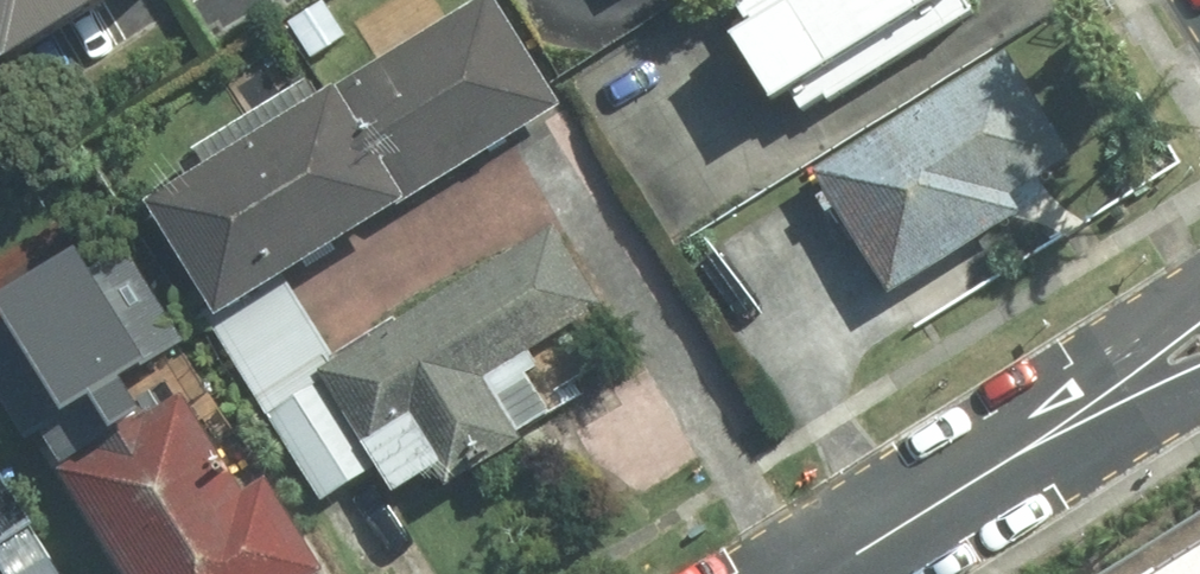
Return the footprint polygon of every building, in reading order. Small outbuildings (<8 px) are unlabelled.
[(62,0),(0,0),(0,38),(62,0)] [(168,198),(239,309),(571,102),(507,0),(485,0),(168,198)] [(746,1),(805,96),(962,0),(748,0),(746,1)] [(829,166),(887,260),(893,271),(905,289),(1035,209),(1025,192),(1084,156),(1019,50),(829,166)] [(537,433),(500,373),(613,304),(563,224),(333,365),(382,444),(419,422),(457,482),(537,433)] [(35,312),(0,332),(0,366),(39,431),(114,387),(136,423),(175,400),(155,367),(197,342),(142,252),(119,266),(106,245),(24,294),(35,312)] [(78,469),(144,573),(332,573),(342,568),(285,475),(258,491),(198,395),(78,469)] [(0,448),(0,573),(77,573),(0,448)] [(1165,573),(1199,573),(1199,552),(1165,573)]
